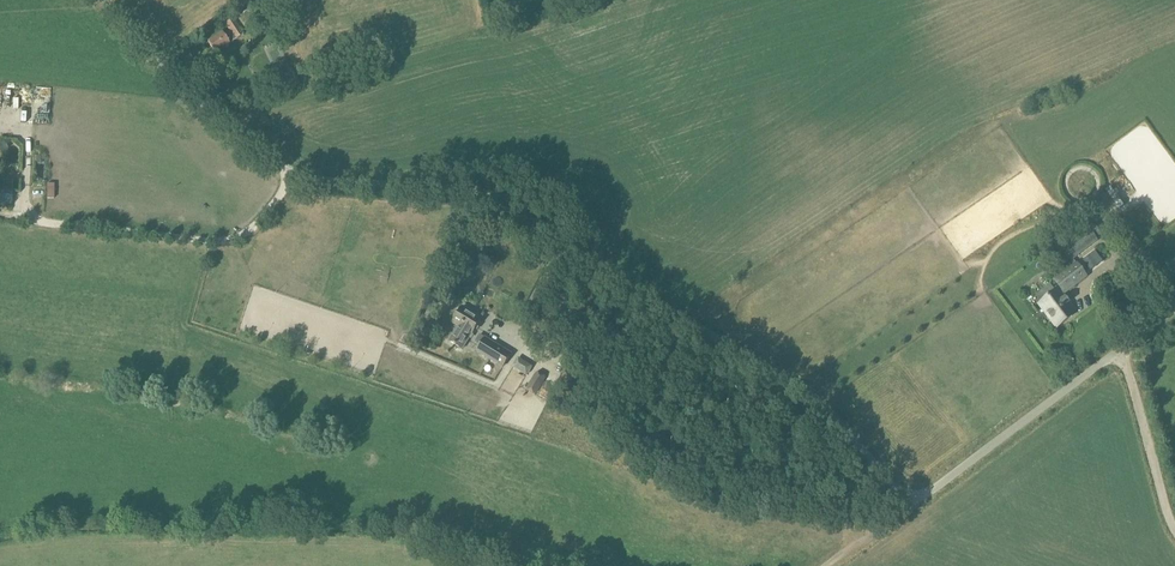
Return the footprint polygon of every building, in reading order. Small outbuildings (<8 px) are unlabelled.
[(249,9),(237,17),(247,31),(259,23),(249,9)] [(230,32),(224,36),(222,33),(208,42),(216,54),(230,45),(229,44),(244,34),(234,19),(224,25),(230,32)] [(214,57),(217,62),(232,55),(229,50),(214,57)] [(11,204),(12,190),(0,190),(0,203),(11,204)] [(1106,201),(1116,214),(1123,210),(1113,196),(1106,201)] [(1095,224),(1063,247),(1071,259),(1099,239),(1096,236),(1101,233),(1095,224)] [(1051,245),(1039,255),(1038,256),(1044,264),(1058,254),(1051,245)] [(1078,262),(1053,280),(1064,294),(1088,276),(1078,262)] [(1119,271),(1125,279),(1135,271),(1129,263),(1119,271)] [(1058,289),(1043,301),(1040,302),(1058,327),(1076,314),(1058,289)] [(453,301),(457,298),(456,293),(451,291),(447,294),(448,299),(453,301)] [(462,350),(471,335),(472,335),(482,319),(463,307),(452,324),(458,327),(449,342),(462,350)] [(589,315),(579,311),(569,332),(579,337),(589,315)] [(485,338),(477,351),(490,359),(498,346),(485,338)] [(498,346),(490,359),(503,367),(511,354),(498,346)] [(533,366),(518,358),(512,367),(527,376),(533,366)] [(536,373),(528,386),(528,389),(534,392),(537,391),(545,378),(545,375),(539,371),(536,373)]
